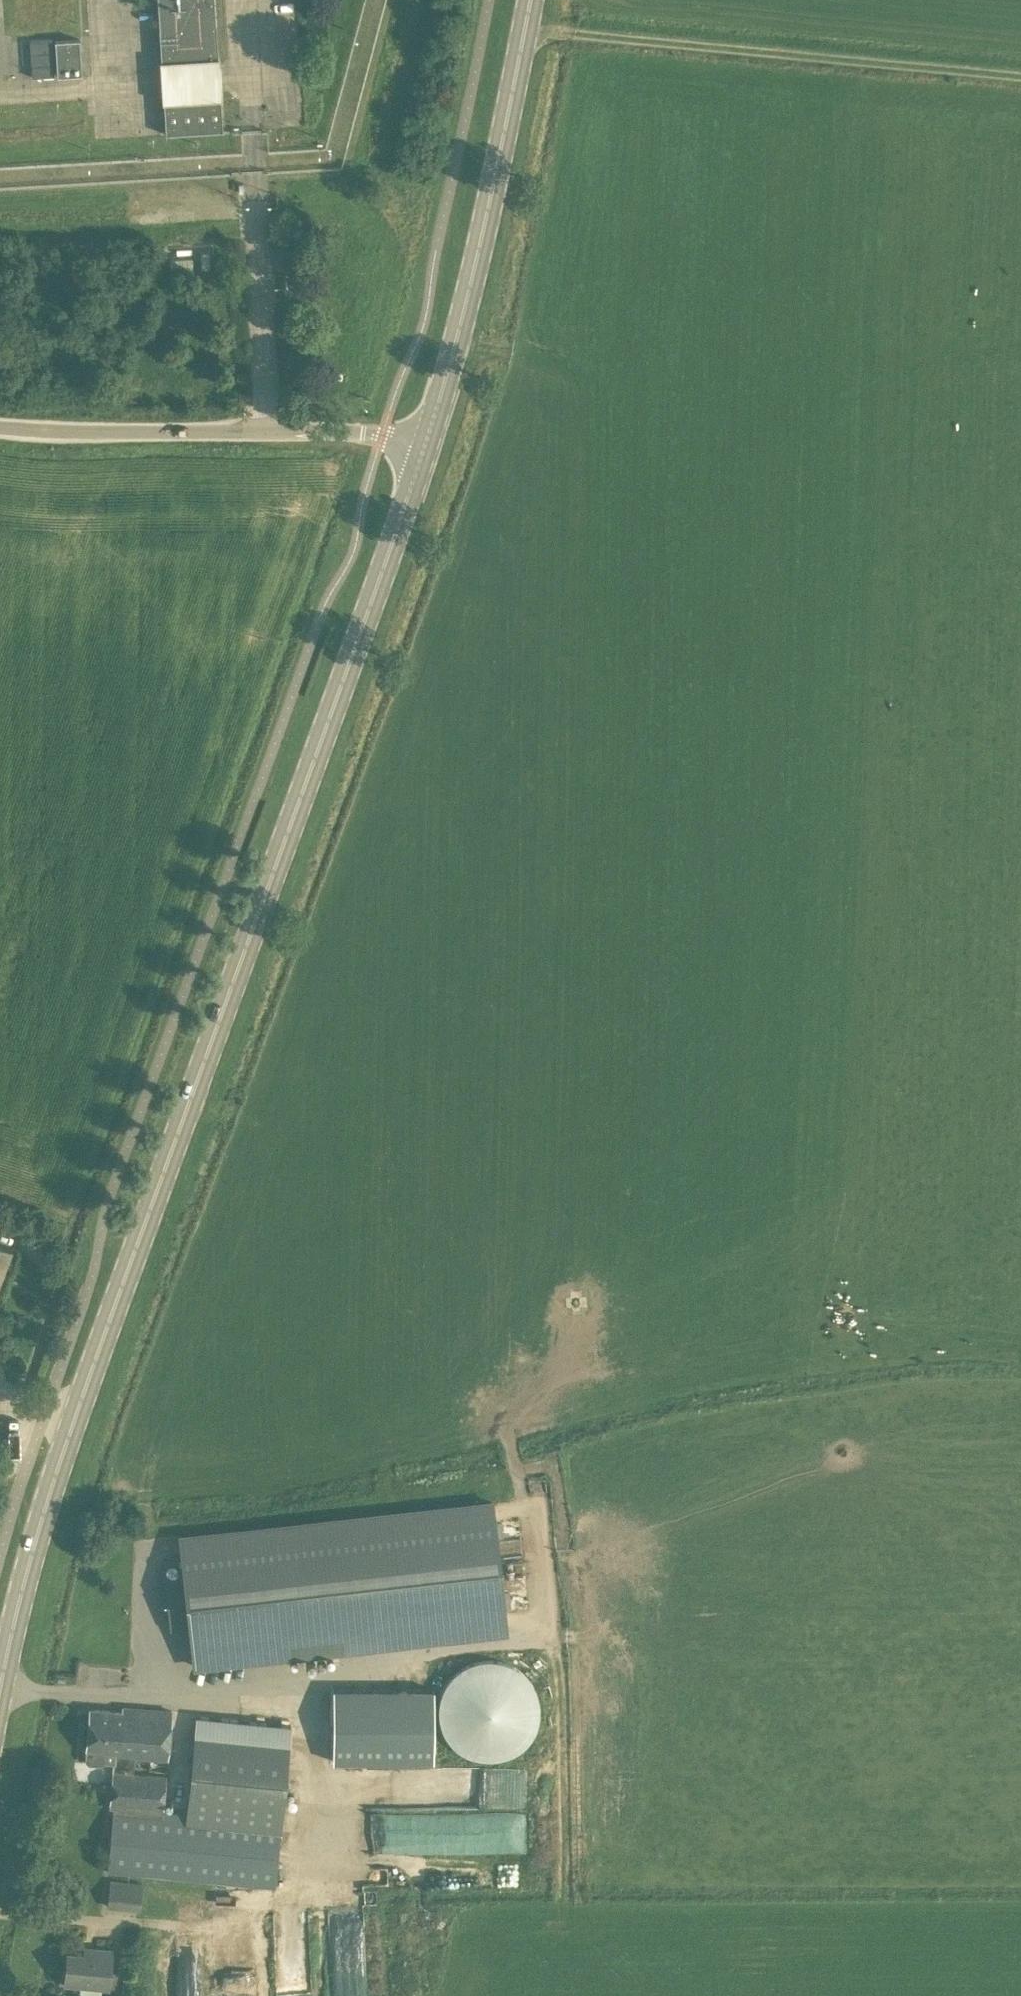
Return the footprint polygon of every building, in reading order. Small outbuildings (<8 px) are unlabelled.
[(217,57),(213,0),(157,0),(161,60),(217,57)] [(53,74),(51,38),(29,40),(31,75),(53,74)] [(80,73),(78,38),(54,39),(56,74),(80,73)] [(219,98),(163,101),(165,133),(221,129),(219,98)] [(295,267),(294,243),(281,244),(282,268),(295,267)] [(11,1248),(0,1244),(0,1278),(11,1248)] [(506,1630),(492,1502),(180,1537),(185,1576),(165,1578),(171,1628),(190,1626),(194,1664),(506,1630)] [(539,1716),(539,1710),(539,1705),(538,1700),(537,1695),(535,1690),(533,1685),(530,1680),(526,1676),(523,1673),(518,1669),(514,1666),(509,1664),(504,1662),(499,1661),(494,1660),(489,1660),(483,1660),(478,1661),(473,1662),(468,1664),(463,1666),(459,1669),(455,1673),(451,1676),(447,1680),(445,1685),(442,1690),(440,1695),(439,1700),(438,1705),(438,1710),(438,1716),(439,1721),(440,1726),(442,1731),(445,1736),(447,1740),(451,1744),(455,1748),(459,1751),(463,1754),(468,1757),(473,1759),(478,1760),(483,1761),(489,1761),(494,1761),(499,1760),(504,1759),(509,1757),(514,1754),(518,1751),(523,1748),(526,1744),(530,1740),(533,1736),(535,1731),(537,1726),(538,1721),(539,1716)] [(334,1685),(334,1760),(435,1761),(436,1686),(334,1685)] [(122,1707),(122,1710),(89,1707),(86,1748),(85,1761),(88,1764),(101,1765),(104,1762),(114,1763),(110,1803),(162,1808),(165,1775),(132,1772),(134,1757),(149,1758),(148,1770),(165,1772),(171,1711),(122,1707)] [(108,1870),(273,1887),(287,1754),(193,1745),(186,1814),(114,1807),(108,1870)] [(379,1850),(520,1848),(519,1807),(378,1809),(379,1850)] [(140,1908),(142,1883),(109,1880),(107,1905),(140,1908)] [(64,1983),(108,1987),(111,1949),(93,1948),(92,1954),(67,1952),(64,1983)]
